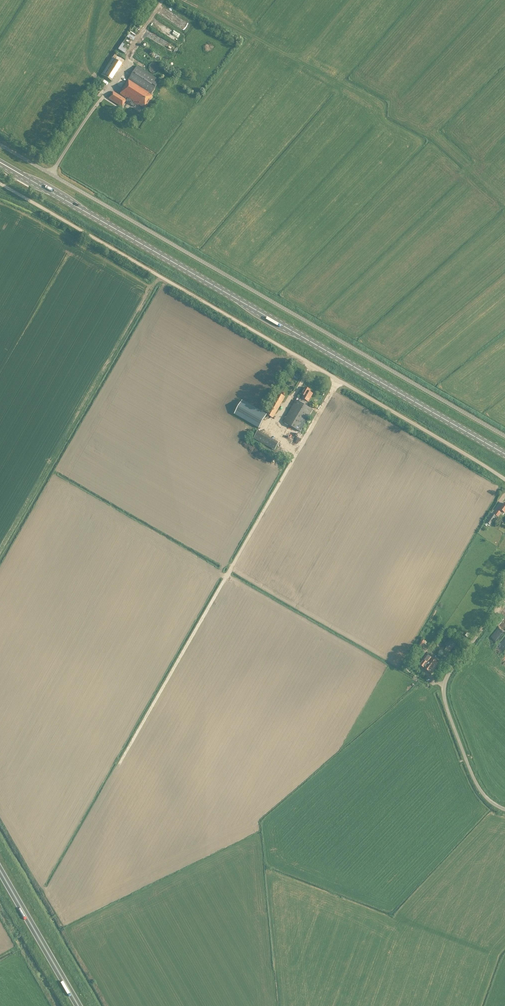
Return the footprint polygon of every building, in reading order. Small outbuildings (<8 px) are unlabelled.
[(117,48),(124,52),(142,26),(135,22),(117,48)] [(145,46),(143,49),(159,60),(161,56),(145,46)] [(111,80),(121,63),(112,57),(101,74),(111,80)] [(125,97),(125,98),(126,99),(127,98),(132,101),(130,104),(134,106),(136,103),(138,105),(138,103),(144,107),(151,95),(147,92),(148,91),(150,93),(159,79),(136,65),(121,89),(122,89),(119,93),(125,97)] [(108,98),(121,106),(126,99),(125,98),(113,91),(108,98)] [(251,382),(242,400),(266,414),(276,397),(251,382)] [(301,393),(303,395),(302,397),(301,396),(298,401),(296,399),(283,421),(299,431),(312,409),(303,403),(305,399),(308,401),(312,393),(309,391),(310,389),(305,387),(301,393)] [(281,392),(271,415),(275,417),(286,394),(281,392)] [(266,414),(242,400),(234,413),(258,427),(266,414)] [(257,430),(253,437),(274,449),(278,442),(263,433),(257,430)] [(499,508),(498,508),(494,513),(497,515),(501,510),(504,512),(504,510),(504,503),(504,502),(503,504),(502,504),(499,508)] [(486,521),(490,524),(496,516),(491,513),(486,521)] [(492,641),(504,627),(504,622),(503,620),(488,637),(492,641)] [(455,639),(451,635),(445,643),(448,647),(455,639)] [(422,652),(419,656),(433,667),(437,662),(429,656),(428,657),(425,655),(426,655),(422,652)] [(433,667),(419,656),(416,660),(419,663),(419,664),(430,672),(433,667)]
